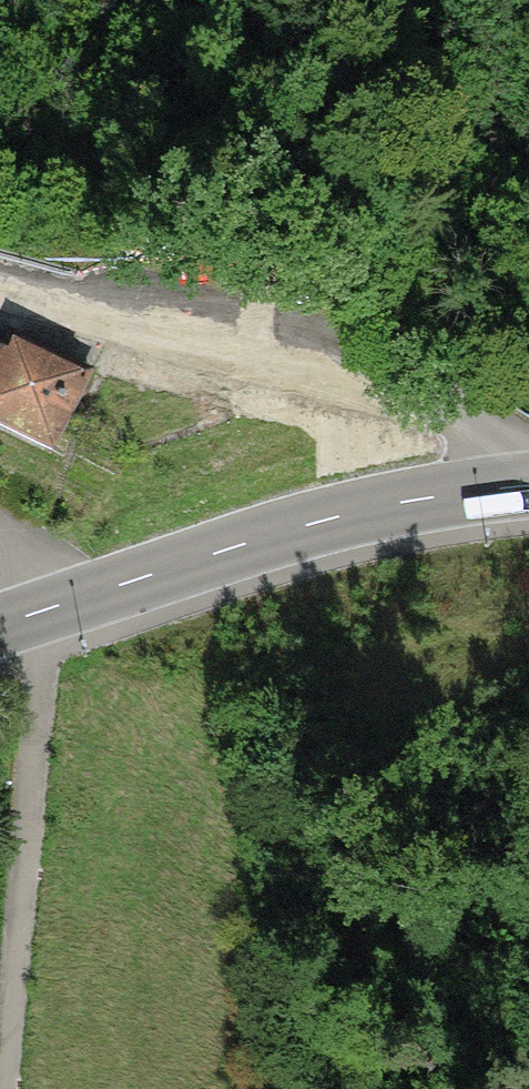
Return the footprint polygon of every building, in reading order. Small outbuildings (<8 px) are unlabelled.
[(28,341),(0,404),(0,414),(76,448),(108,376),(28,341)]
